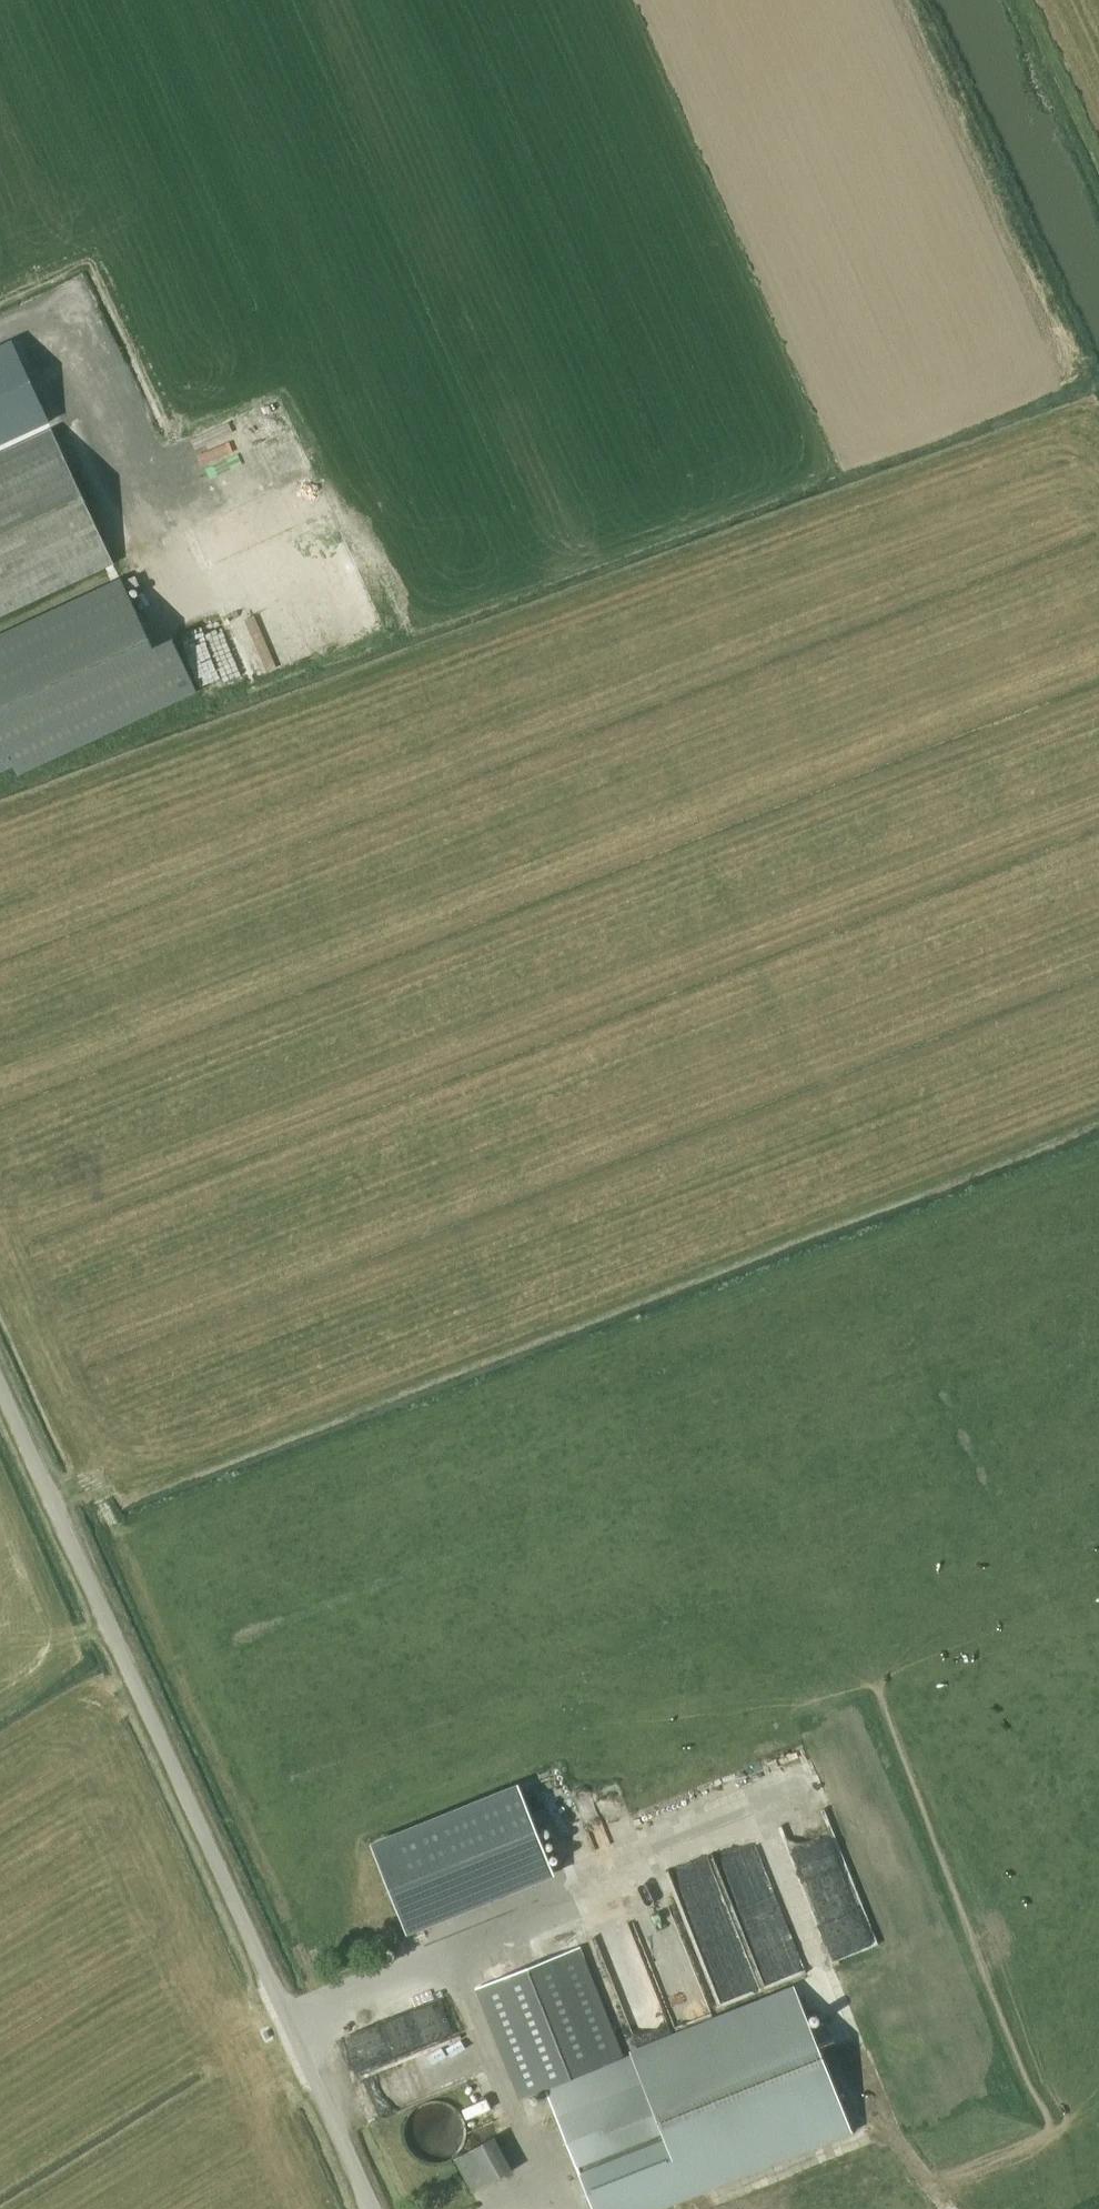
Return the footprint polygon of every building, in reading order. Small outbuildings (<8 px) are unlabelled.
[(48,425),(11,344),(0,349),(0,447),(48,425)] [(51,430),(0,454),(0,615),(112,563),(51,430)] [(120,580),(0,636),(0,773),(13,767),(16,775),(197,691),(173,640),(152,650),(120,580)] [(517,1788),(373,1846),(407,1929),(551,1871),(517,1788)] [(710,1859),(670,1874),(703,1966),(743,1952),(710,1859)] [(636,1993),(651,1986),(625,1927),(595,1941),(619,1993),(633,1986),(636,1993)] [(476,1987),(521,2100),(546,2090),(579,2171),(595,2208),(659,2208),(852,2131),(818,2046),(831,2041),(824,2023),(811,2028),(794,1985),(629,2051),(631,2056),(625,2058),(581,1945),(476,1987)] [(343,2037),(359,2075),(468,2030),(453,1993),(407,2012),(399,1993),(354,2012),(361,2029),(343,2037)] [(406,2126),(406,2131),(407,2137),(409,2142),(412,2147),(416,2151),(421,2154),(426,2157),(431,2158),(437,2159),(442,2158),(448,2157),(453,2154),(457,2151),(461,2147),(464,2142),(466,2137),(467,2131),(467,2126),(466,2120),(464,2115),(461,2110),(457,2106),(453,2103),(448,2100),(442,2099),(437,2098),(431,2099),(426,2100),(421,2103),(416,2106),(412,2110),(409,2115),(407,2120),(406,2126)]
